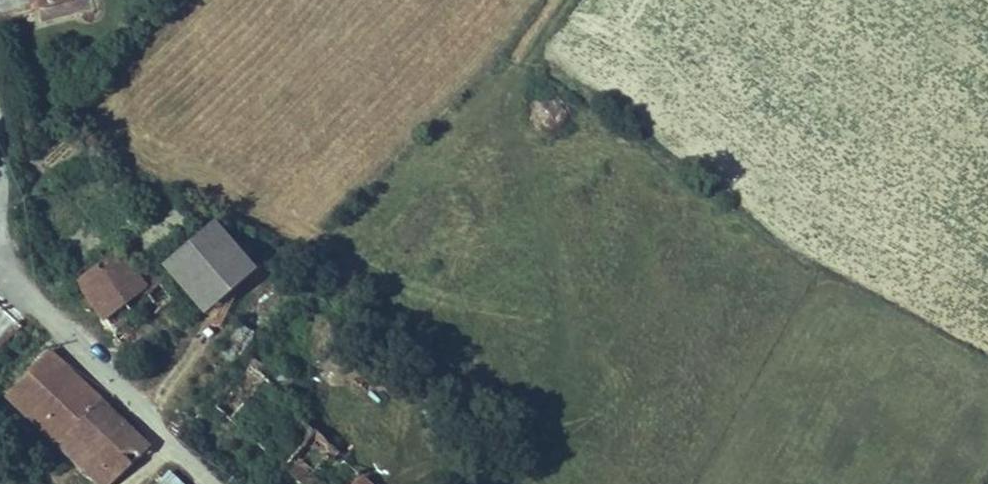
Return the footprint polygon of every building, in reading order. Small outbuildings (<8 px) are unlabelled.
[(212,211),(158,259),(201,308),(256,260),(212,211)] [(72,281),(100,316),(149,278),(122,242),(72,281)] [(155,274),(149,278),(100,316),(97,319),(116,343),(174,298),(155,274)] [(239,322),(222,356),(240,365),(256,330),(239,322)] [(1,393),(98,483),(109,483),(148,443),(45,346),(1,393)] [(213,408),(252,444),(290,402),(297,394),(258,359),(213,408)] [(317,426),(290,402),(252,444),(279,468),(317,426)] [(3,411),(0,412),(0,432),(11,427),(3,411)] [(317,426),(279,468),(297,483),(345,483),(358,470),(362,466),(317,426)] [(358,470),(345,483),(373,483),(358,470)] [(170,471),(159,483),(185,483),(170,471)]
